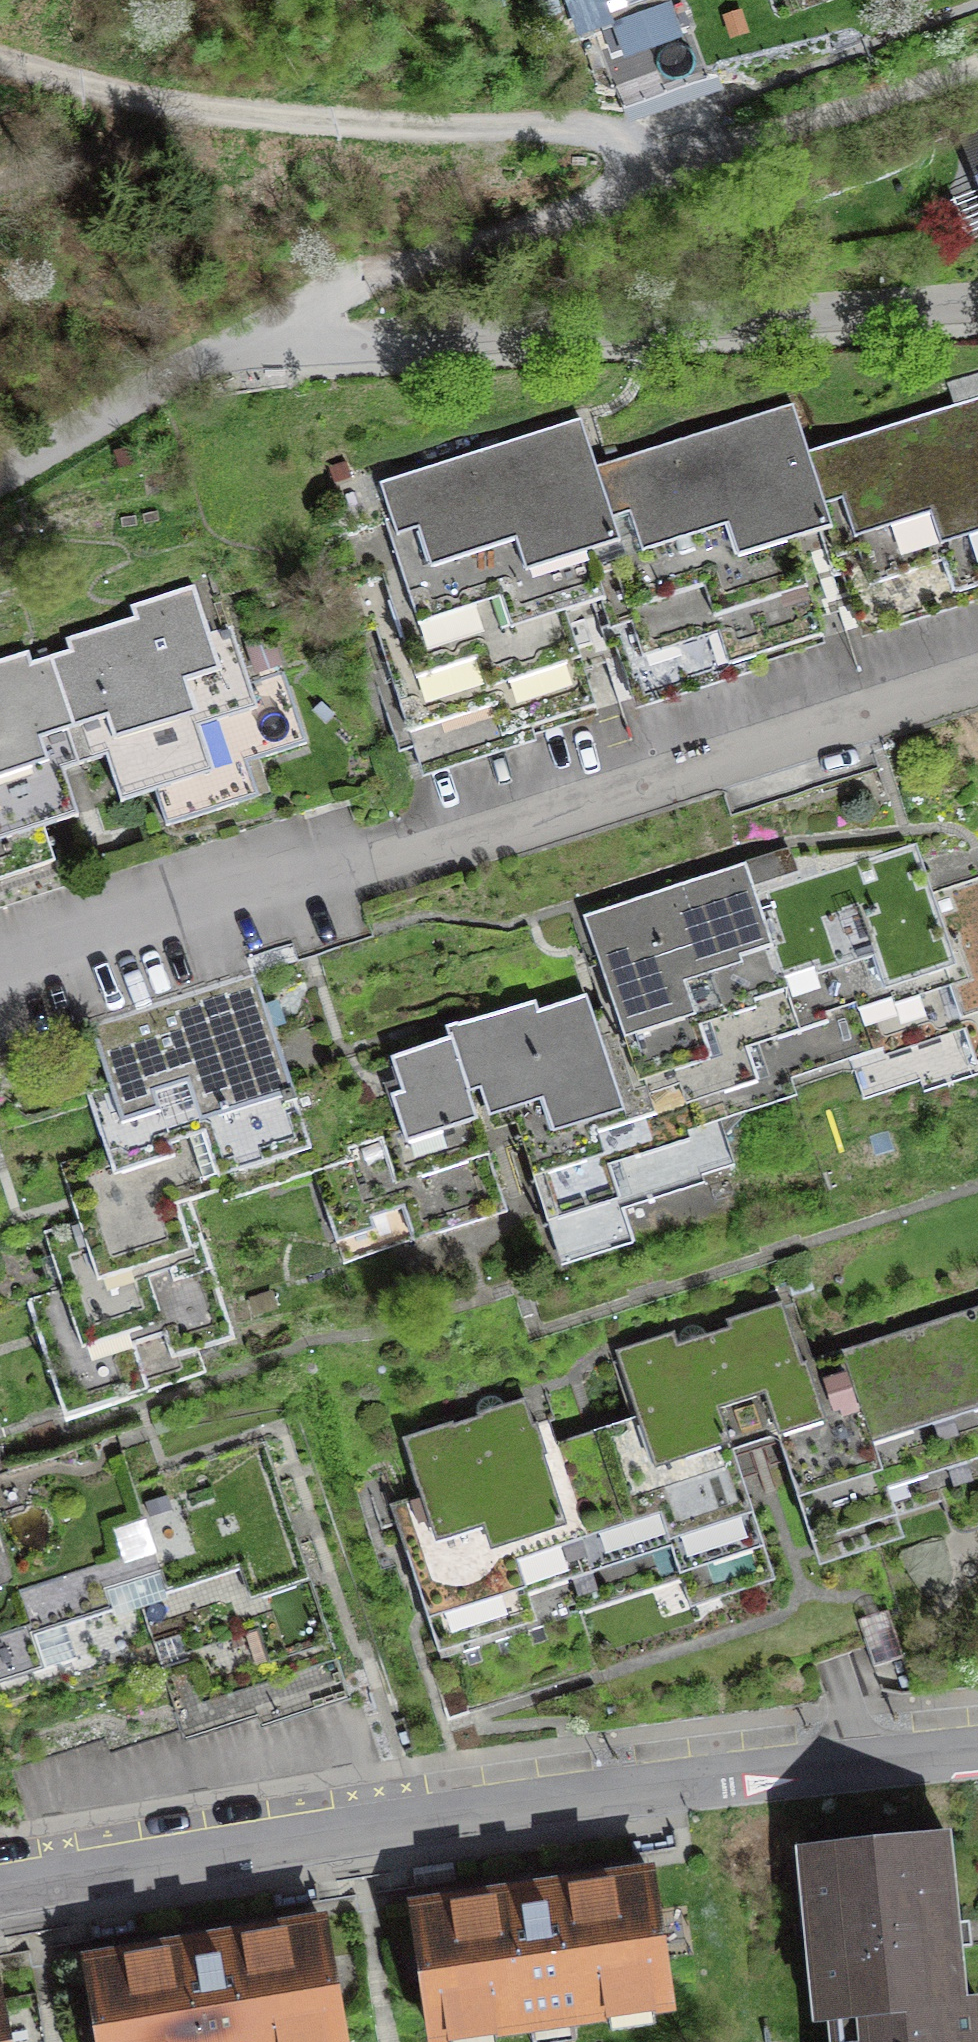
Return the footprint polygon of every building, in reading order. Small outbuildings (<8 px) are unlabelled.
[(596,32),(627,107),(708,80),(682,4),(596,32)] [(613,521),(652,508),(664,546),(742,521),(753,556),(792,543),(832,530),(829,518),(812,465),(793,405),(635,455),(596,468),(613,521)] [(868,506),(880,543),(958,518),(969,553),(977,550),(977,412),(851,452),(812,465),(829,518),(868,506)] [(543,522),(557,565),(590,555),(620,545),(581,420),(379,484),(390,518),(405,514),(420,561),(543,522)] [(969,553),(958,518),(880,543),(868,506),(829,518),(832,530),(844,568),(849,581),(888,569),(894,587),(972,562),(977,582),(977,550),(969,553)] [(590,555),(557,565),(543,522),(420,561),(405,514),(390,518),(384,520),(399,568),(414,614),(435,608),(526,579),(532,598),(598,578),(590,555)] [(718,597),(725,617),(758,606),(808,589),(792,543),(753,556),(742,559),(606,602),(601,604),(610,632),(631,625),(718,597)] [(397,621),(415,678),(570,627),(566,615),(601,604),(606,602),(598,578),(532,598),(526,579),(414,614),(399,568),(382,573),(397,621)] [(208,633),(193,587),(131,607),(135,619),(67,641),(70,652),(50,659),(71,726),(100,716),(105,730),(205,698),(198,676),(219,669),(208,633)] [(718,597),(631,625),(642,659),(747,626),(757,659),(823,638),(808,589),(725,617),(718,597)] [(375,628),(409,734),(520,699),(530,731),(596,710),(570,627),(415,678),(397,621),(375,628)] [(249,683),(231,626),(208,633),(219,669),(198,676),(205,698),(105,730),(100,716),(71,726),(83,765),(106,757),(121,803),(208,775),(190,717),(254,697),(249,683)] [(50,659),(30,665),(27,654),(0,662),(0,764),(50,748),(46,734),(71,726),(50,659)] [(208,775),(155,792),(166,826),(238,803),(227,769),(307,743),(284,672),(249,683),(254,697),(190,717),(208,775)] [(71,726),(46,734),(50,748),(0,764),(0,842),(44,828),(78,817),(63,771),(83,765),(71,726)] [(55,862),(44,828),(0,842),(0,879),(55,862)] [(450,1038),(468,1093),(480,1089),(489,1117),(512,1110),(516,1122),(562,1265),(615,1248),(604,1215),(703,1183),(701,1177),(735,1166),(713,1097),(740,1088),(728,1053),(800,1030),(826,1021),(824,1015),(834,1011),(849,1060),(883,1049),(886,1056),(912,1047),(977,1026),(977,878),(931,893),(915,844),(756,895),(746,864),(584,916),(602,972),(618,1020),(595,1027),(585,996),(538,1011),(535,1001),(457,1026),(460,1035),(450,1038)] [(266,1011),(307,998),(290,945),(249,958),(255,975),(266,1011)] [(255,975),(92,1028),(110,1085),(116,1102),(279,1050),(266,1011),(255,975)] [(481,1135),(450,1038),(361,1067),(392,1163),(410,1158),(481,1135)] [(110,1085),(87,1092),(106,1149),(110,1162),(296,1103),(291,1089),(279,1050),(116,1102),(110,1085)] [(138,1202),(157,1259),(203,1244),(189,1201),(220,1191),(223,1203),(315,1174),(296,1103),(110,1162),(106,1149),(60,1164),(78,1221),(138,1202)] [(435,1235),(506,1212),(481,1135),(410,1158),(435,1235)] [(78,1221),(44,1232),(63,1289),(142,1264),(157,1259),(138,1202),(78,1221)] [(165,1335),(172,1358),(233,1338),(203,1244),(142,1264),(165,1335)] [(165,1335),(142,1264),(63,1289),(28,1300),(66,1417),(126,1398),(111,1352),(165,1335)] [(621,1354),(641,1416),(713,1393),(727,1437),(773,1422),(777,1434),(820,1420),(802,1364),(782,1302),(726,1320),(728,1328),(707,1335),(700,1327),(690,1325),(680,1332),(678,1344),(656,1351),(654,1343),(621,1354)] [(887,1337),(929,1466),(977,1450),(977,1307),(887,1337)] [(887,1337),(802,1364),(820,1420),(777,1434),(801,1507),(860,1488),(861,1488),(929,1466),(905,1393),(887,1337)] [(596,1431),(619,1502),(736,1464),(727,1437),(713,1393),(596,1431)] [(402,1438),(421,1496),(521,1463),(557,1574),(569,1570),(578,1596),(586,1593),(588,1600),(618,1599),(644,1581),(619,1502),(596,1431),(545,1448),(525,1399),(505,1405),(499,1397),(488,1395),(478,1402),(477,1417),(402,1438)] [(294,1530),(267,1447),(133,1490),(160,1573),(294,1530)] [(10,1474),(2,1449),(0,1450),(0,1477),(10,1474)] [(929,1466),(937,1491),(973,1480),(968,1467),(977,1464),(977,1450),(929,1466)] [(427,1616),(557,1574),(521,1463),(391,1505),(427,1616)] [(736,1464),(619,1502),(645,1581),(706,1561),(696,1532),(752,1514),(736,1464)] [(133,1582),(160,1573),(133,1490),(125,1465),(0,1505),(0,1535),(18,1592),(50,1582),(64,1624),(113,1608),(107,1590),(133,1582)] [(819,1561),(878,1541),(861,1488),(860,1488),(801,1507),(819,1561)] [(696,1532),(717,1594),(772,1576),(752,1514),(696,1532)] [(133,1582),(163,1676),(189,1668),(324,1624),(294,1530),(160,1573),(133,1582)] [(18,1592),(0,1535),(0,1598),(18,1592)] [(427,1616),(441,1658),(571,1616),(557,1574),(427,1616)] [(18,1592),(0,1598),(0,1683),(75,1659),(64,1624),(50,1582),(18,1592)] [(857,1620),(873,1667),(904,1657),(888,1610),(857,1620)] [(286,1658),(291,1674),(336,1660),(324,1624),(189,1668),(196,1687),(286,1658)] [(848,2014),(960,2003),(944,1836),(816,1849),(833,2018),(848,2016),(848,2014)] [(503,2026),(504,2033),(599,2019),(598,2012),(669,2002),(651,1876),(413,1911),(432,2037),(503,2026)] [(324,1925),(87,1965),(100,2041),(343,2041),(324,1925)] [(0,1996),(0,2041),(9,2041),(0,1996)] [(848,2016),(850,2041),(977,2041),(977,2037),(974,2002),(960,2003),(848,2014),(848,2016)]
